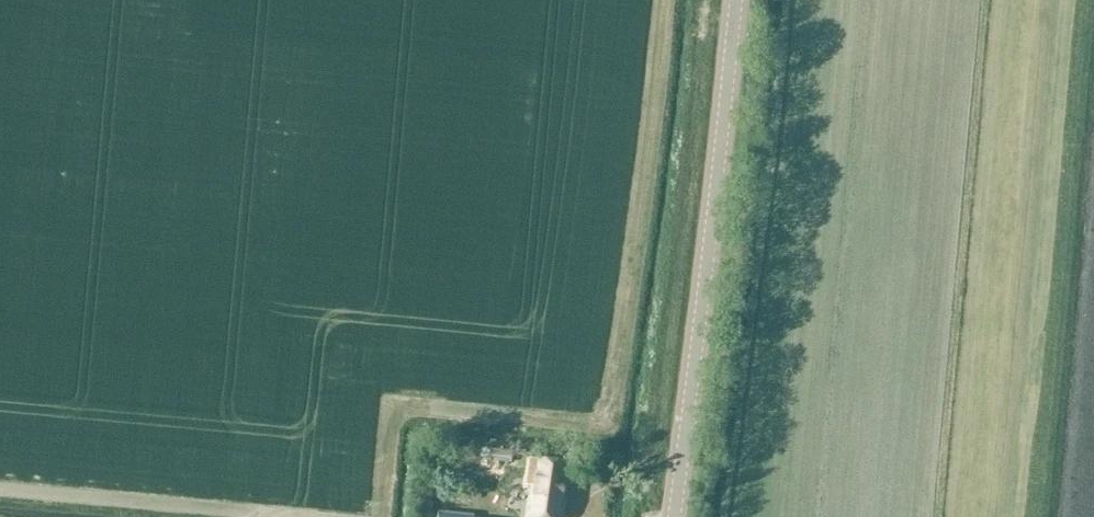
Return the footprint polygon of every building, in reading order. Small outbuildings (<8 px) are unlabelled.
[(529,516),(561,516),(568,466),(531,461),(528,483),(534,484),(529,516)]
